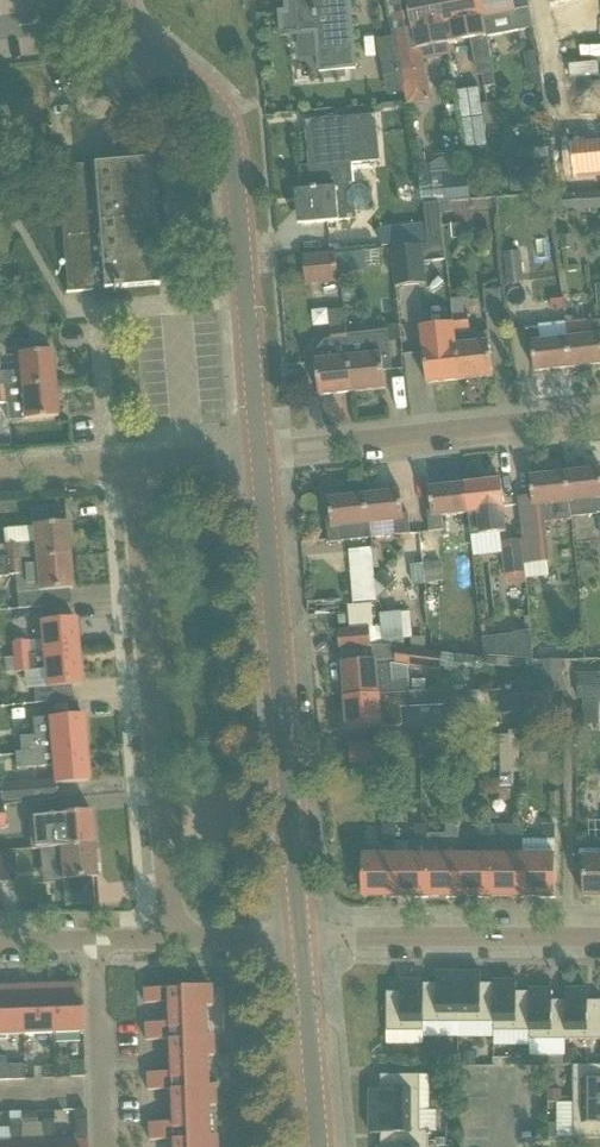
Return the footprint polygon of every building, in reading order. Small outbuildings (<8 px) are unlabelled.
[(320,72),(357,69),(351,0),(286,0),(287,12),(280,13),(282,35),(299,34),(299,35),(317,34),(320,72)] [(408,106),(431,101),(424,62),(452,56),(450,43),(442,0),(407,0),(410,14),(390,19),(394,38),(395,42),(398,41),(403,69),(401,70),(403,77),(405,94),(406,94),(408,106)] [(485,126),(502,124),(491,57),(490,57),(480,0),(442,0),(450,43),(471,39),(478,76),(484,75),(489,104),(482,106),(485,126)] [(487,37),(533,29),(530,9),(516,11),(514,0),(480,0),(487,37)] [(549,9),(551,9),(555,24),(592,15),(599,13),(599,0),(547,0),(549,9)] [(394,38),(377,41),(383,73),(401,70),(403,69),(398,41),(395,42),(394,38)] [(536,54),(525,55),(528,75),(539,74),(536,54)] [(403,77),(388,78),(390,97),(405,94),(403,77)] [(456,92),(463,149),(486,146),(479,89),(456,92)] [(302,191),(296,192),(299,225),(305,224),(328,222),(358,220),(357,211),(367,210),(373,203),(372,194),(365,187),(356,188),(353,165),(361,164),(358,119),(357,117),(306,122),(310,167),(300,168),(302,191)] [(572,142),(575,175),(599,173),(599,139),(572,142)] [(56,167),(66,293),(159,285),(148,159),(56,167)] [(550,159),(533,161),(536,189),(554,187),(550,159)] [(430,163),(417,165),(421,203),(423,203),(440,202),(440,203),(471,200),(469,183),(468,173),(432,176),(430,163)] [(532,167),(509,169),(511,193),(534,191),(532,167)] [(551,195),(552,211),(599,209),(599,193),(588,193),(551,195)] [(415,227),(381,231),(383,247),(394,246),(394,247),(394,250),(422,247),(429,246),(427,227),(427,226),(415,227)] [(422,247),(394,250),(398,287),(426,284),(424,264),(422,247)] [(521,252),(504,254),(508,285),(525,283),(521,252)] [(303,256),(306,285),(330,283),(339,282),(337,253),(327,254),(303,256)] [(485,291),(486,315),(503,314),(501,290),(485,291)] [(345,309),(344,310),(346,335),(353,392),(386,389),(383,367),(392,366),(388,331),(348,335),(345,309)] [(316,361),(320,396),(353,392),(346,335),(344,310),(328,311),(332,340),(326,341),(318,350),(320,361),(316,361)] [(467,315),(453,317),(454,324),(460,380),(494,377),(489,342),(473,344),(472,334),(471,330),(469,330),(467,315)] [(571,368),(599,365),(599,320),(592,321),(567,324),(569,338),(568,338),(571,368)] [(430,326),(421,327),(423,343),(424,349),(423,349),(427,384),(460,380),(454,324),(430,326)] [(533,349),(535,372),(571,368),(568,338),(541,341),(539,328),(525,329),(528,350),(533,349)] [(55,384),(52,351),(29,352),(18,353),(19,372),(0,373),(0,388),(55,384)] [(8,422),(24,420),(58,417),(55,384),(0,388),(0,405),(7,404),(8,422)] [(571,520),(572,520),(572,518),(599,515),(598,513),(599,513),(599,470),(566,474),(571,520)] [(526,573),(527,579),(549,577),(548,563),(551,562),(546,523),(571,520),(566,474),(530,477),(532,496),(518,498),(520,521),(523,540),(526,573)] [(469,513),(471,536),(507,533),(504,509),(505,509),(502,480),(466,485),(469,513)] [(427,511),(430,532),(444,531),(442,516),(469,513),(466,485),(430,489),(432,511),(427,511)] [(395,522),(397,536),(411,534),(408,514),(404,514),(401,492),(365,496),(368,525),(395,522)] [(326,523),(329,544),(343,542),(341,528),(368,525),(365,496),(329,500),(331,522),(326,523)] [(5,558),(5,561),(69,556),(66,522),(33,525),(34,544),(4,546),(5,558)] [(504,554),(506,576),(525,574),(526,573),(523,540),(503,543),(504,554)] [(371,549),(350,551),(355,603),(377,601),(374,568),(373,568),(371,549)] [(16,575),(18,610),(45,608),(43,592),(72,589),(69,556),(5,561),(5,558),(0,558),(0,577),(16,575)] [(441,563),(423,565),(426,584),(443,582),(441,563)] [(382,570),(375,578),(375,581),(386,590),(388,589),(395,581),(383,571),(382,570)] [(446,599),(428,601),(432,636),(450,635),(446,599)] [(383,646),(406,650),(402,613),(381,614),(382,628),(383,646)] [(346,615),(338,616),(339,626),(347,626),(346,615)] [(53,621),(41,622),(43,655),(77,652),(74,619),(53,621)] [(370,629),(340,631),(342,650),(372,648),(372,647),(383,646),(382,628),(370,629)] [(483,658),(519,660),(534,659),(532,644),(531,632),(515,633),(515,635),(482,639),(483,658)] [(28,642),(12,643),(13,658),(29,657),(28,642)] [(377,667),(406,666),(441,672),(443,654),(406,650),(383,646),(372,647),(372,648),(374,662),(377,662),(377,667)] [(31,656),(13,658),(15,673),(30,671),(45,670),(46,687),(34,688),(36,704),(49,703),(72,701),(71,686),(81,685),(77,652),(43,655),(31,656)] [(473,661),(472,664),(474,669),(477,670),(480,669),(482,667),(483,664),(483,661),(480,658),(475,657),(473,661)] [(345,698),(410,692),(410,682),(407,682),(406,666),(377,667),(377,662),(374,662),(343,665),(345,698)] [(541,662),(542,692),(563,692),(562,662),(541,662)] [(576,700),(599,701),(599,675),(576,675),(576,700)] [(345,698),(348,731),(403,726),(402,709),(447,706),(446,692),(436,692),(410,693),(410,692),(345,698)] [(599,725),(599,714),(599,701),(583,701),(583,725),(599,725)] [(501,708),(503,725),(535,722),(534,705),(501,708)] [(21,740),(19,740),(21,754),(86,749),(83,715),(49,719),(32,720),(34,738),(20,739),(21,740)] [(520,735),(484,737),(484,754),(484,756),(500,756),(520,755),(521,755),(520,752),(520,735)] [(350,745),(351,764),(381,763),(379,743),(350,745)] [(21,754),(15,755),(16,770),(39,768),(53,767),(54,779),(54,785),(88,781),(86,749),(21,754)] [(29,783),(5,785),(6,800),(31,798),(29,783)] [(34,816),(36,851),(60,848),(94,845),(90,811),(68,813),(34,816)] [(382,826),(383,845),(397,845),(396,825),(382,826)] [(396,857),(396,897),(428,897),(428,825),(415,825),(415,842),(410,843),(410,857),(396,857)] [(428,825),(428,897),(459,897),(459,857),(460,857),(460,827),(447,826),(446,835),(429,835),(429,825),(428,825)] [(459,857),(459,897),(491,897),(491,857),(491,837),(491,826),(478,826),(478,857),(460,857),(459,857)] [(523,842),(523,897),(556,897),(556,826),(543,826),(542,842),(523,842)] [(491,857),(491,897),(523,897),(523,842),(523,836),(491,837),(491,857)] [(60,848),(62,881),(97,878),(94,845),(60,848)] [(14,881),(14,854),(0,854),(0,881),(14,881)] [(584,897),(599,898),(599,857),(584,856),(584,897)] [(363,857),(363,897),(396,897),(396,857),(363,857)] [(51,897),(38,898),(39,911),(52,910),(51,897)] [(423,982),(423,1031),(424,1031),(424,1023),(459,1023),(458,973),(437,973),(437,984),(424,984),(424,982),(423,982)] [(459,1023),(495,1023),(494,985),(481,985),(481,973),(458,973),(459,1023)] [(387,993),(387,1032),(423,1031),(423,982),(401,982),(401,993),(387,993)] [(495,1032),(531,1032),(530,993),(517,993),(517,982),(494,982),(495,1032)] [(46,985),(47,1034),(83,1033),(82,1010),(77,1010),(76,984),(46,985)] [(16,986),(17,1035),(47,1034),(46,985),(16,986)] [(17,1035),(16,986),(0,987),(0,1036),(17,1035)] [(145,1041),(168,1040),(168,1038),(205,1037),(204,1008),(211,1008),(210,987),(179,988),(179,990),(168,990),(168,989),(143,989),(144,1004),(167,1003),(167,1023),(145,1024),(145,1041)] [(531,1032),(531,1041),(566,1041),(566,990),(566,1002),(552,1002),(552,990),(530,990),(530,993),(531,1032)] [(566,1041),(599,1041),(599,1001),(588,1001),(588,990),(566,990),(566,1041)] [(146,1074),(147,1091),(170,1090),(170,1088),(206,1087),(205,1058),(213,1057),(212,1037),(205,1037),(168,1038),(168,1040),(169,1073),(146,1074)] [(423,1044),(412,1045),(412,1056),(423,1055),(423,1044)] [(425,1046),(425,1057),(442,1057),(442,1046),(425,1046)] [(566,1050),(566,1066),(575,1066),(580,1066),(581,1066),(581,1057),(580,1055),(575,1050),(566,1050)] [(519,1052),(513,1060),(513,1067),(527,1067),(526,1052),(519,1052)] [(476,1054),(464,1054),(464,1067),(476,1066),(476,1054)] [(555,1056),(555,1067),(566,1067),(566,1056),(555,1056)] [(0,1057),(0,1081),(11,1081),(24,1080),(23,1065),(10,1065),(7,1066),(7,1057),(0,1057)] [(84,1062),(68,1062),(69,1078),(70,1078),(84,1077),(84,1062)] [(574,1103),(599,1102),(599,1066),(580,1066),(575,1066),(575,1098),(574,1103)] [(42,1068),(43,1079),(55,1079),(54,1068),(42,1068)] [(370,1090),(370,1112),(420,1112),(420,1076),(381,1076),(381,1090),(370,1090)] [(148,1124),(149,1141),(172,1140),(172,1138),(208,1137),(207,1108),(214,1107),(214,1087),(206,1087),(170,1088),(170,1090),(171,1123),(148,1124)] [(562,1091),(548,1091),(548,1103),(562,1103),(563,1098),(562,1091)] [(432,1094),(432,1111),(451,1112),(452,1095),(432,1094)] [(574,1140),(599,1139),(599,1102),(574,1103),(574,1104),(574,1138),(574,1140)] [(48,1141),(49,1146),(87,1146),(86,1119),(86,1110),(74,1111),(75,1134),(76,1134),(76,1140),(75,1140),(54,1141),(48,1141)] [(37,1112),(21,1113),(22,1122),(22,1124),(38,1123),(37,1112)] [(429,1132),(420,1132),(420,1112),(370,1112),(370,1134),(381,1134),(381,1146),(429,1146),(429,1132)] [(16,1142),(16,1146),(49,1146),(48,1141),(54,1141),(53,1121),(45,1121),(42,1121),(42,1135),(44,1135),(44,1141),(21,1141),(16,1142)] [(16,1142),(21,1141),(20,1122),(9,1122),(9,1125),(9,1136),(11,1136),(11,1142),(0,1143),(0,1146),(16,1146),(16,1142)] [(548,1124),(548,1138),(557,1138),(557,1124),(548,1124)] [(215,1137),(208,1137),(172,1138),(172,1140),(172,1146),(216,1146),(215,1137)]
